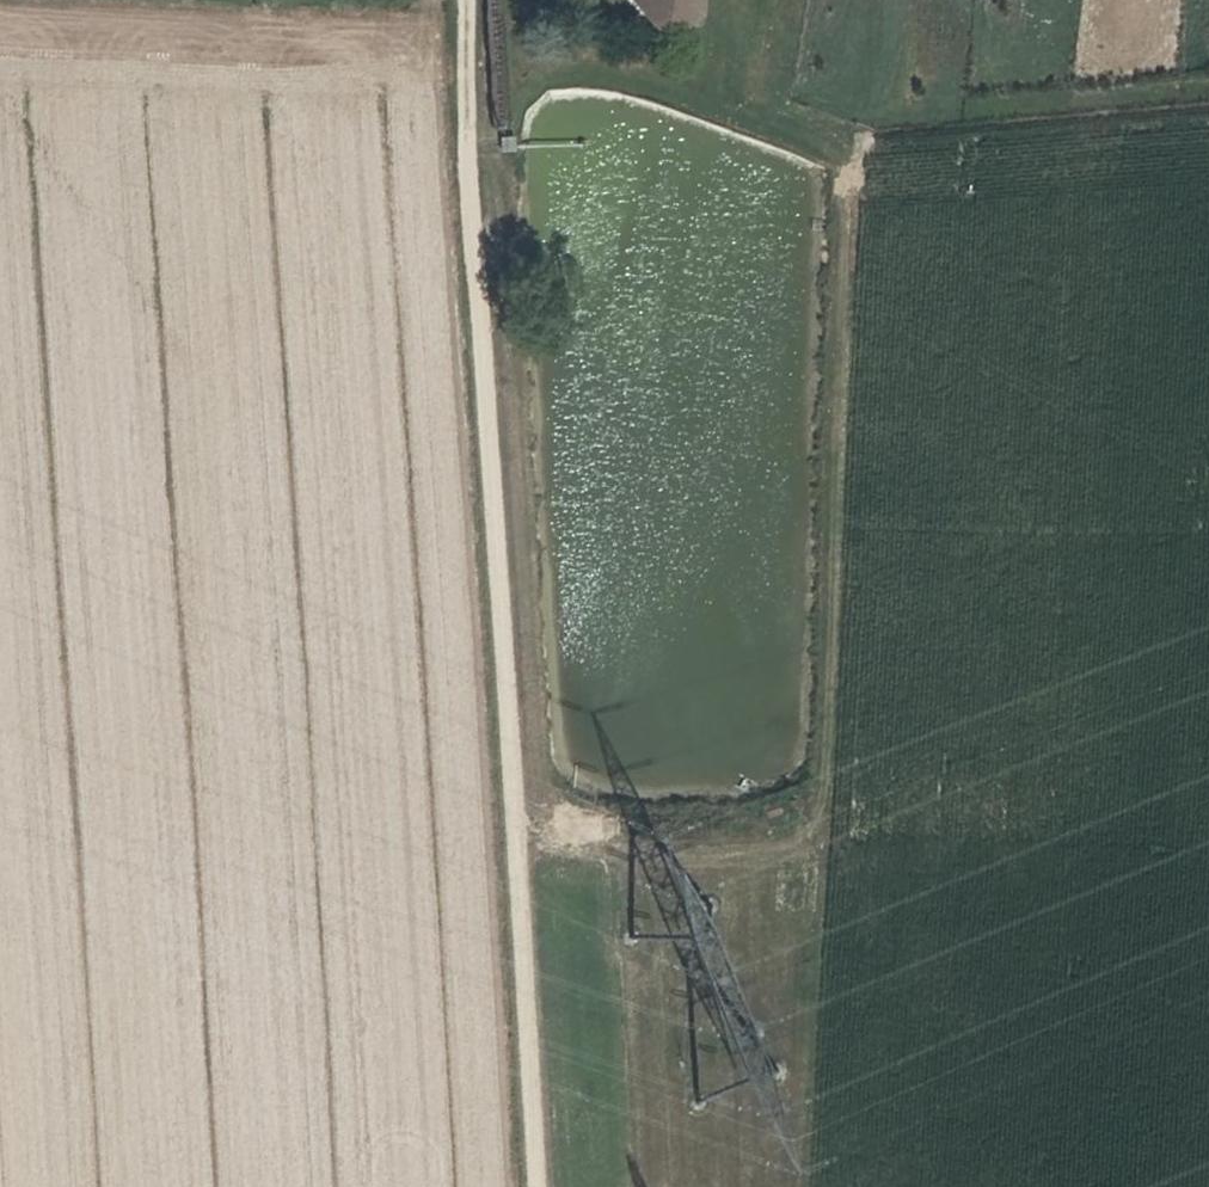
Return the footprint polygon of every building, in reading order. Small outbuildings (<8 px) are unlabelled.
[(716,0),(670,0),(670,11),(647,34),(673,62),(702,62),(719,47),(716,0)]
